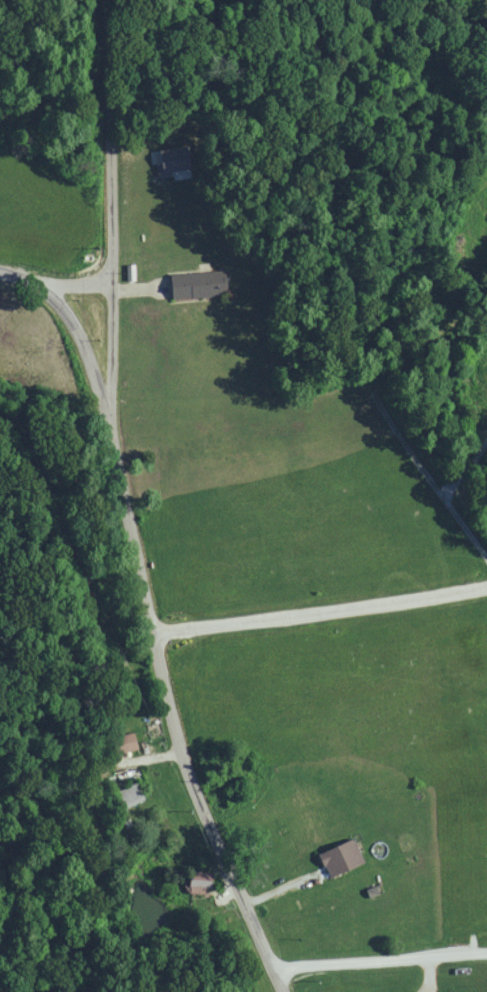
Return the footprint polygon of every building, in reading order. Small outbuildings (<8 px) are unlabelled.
[(154,149),(155,177),(173,176),(174,179),(184,178),(183,147),(154,149)] [(166,274),(167,298),(222,295),(221,270),(166,274)] [(137,748),(134,731),(108,735),(111,753),(137,748)] [(124,808),(144,798),(136,781),(115,791),(124,808)] [(325,876),(361,861),(350,837),(314,852),(325,876)] [(200,887),(207,887),(207,871),(183,870),(182,892),(200,893),(200,887)]
